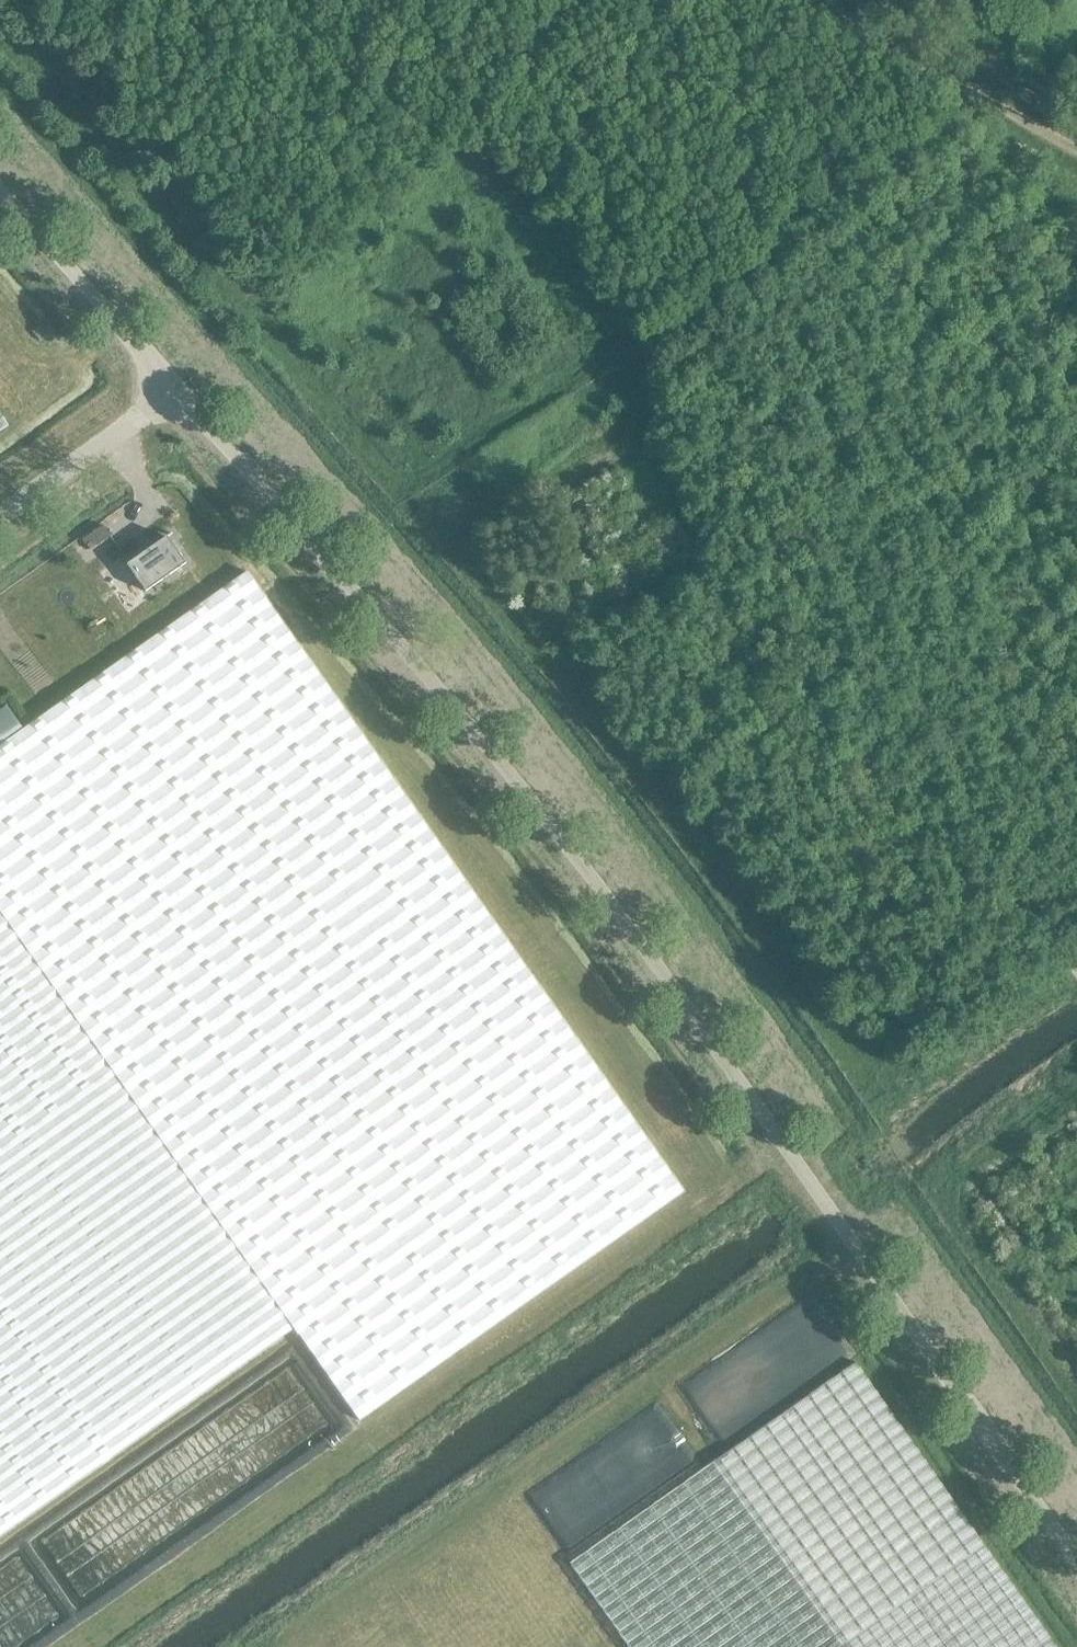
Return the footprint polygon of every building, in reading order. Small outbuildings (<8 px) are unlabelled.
[(104,522),(82,538),(89,550),(112,533),(104,522)] [(166,537),(126,565),(145,592),(185,564),(166,537)] [(293,1330),(295,1328),(356,1414),(680,1186),(247,571),(0,745),(0,1536),(293,1330)] [(572,1568),(628,1646),(1056,1646),(856,1366),(572,1568)]
